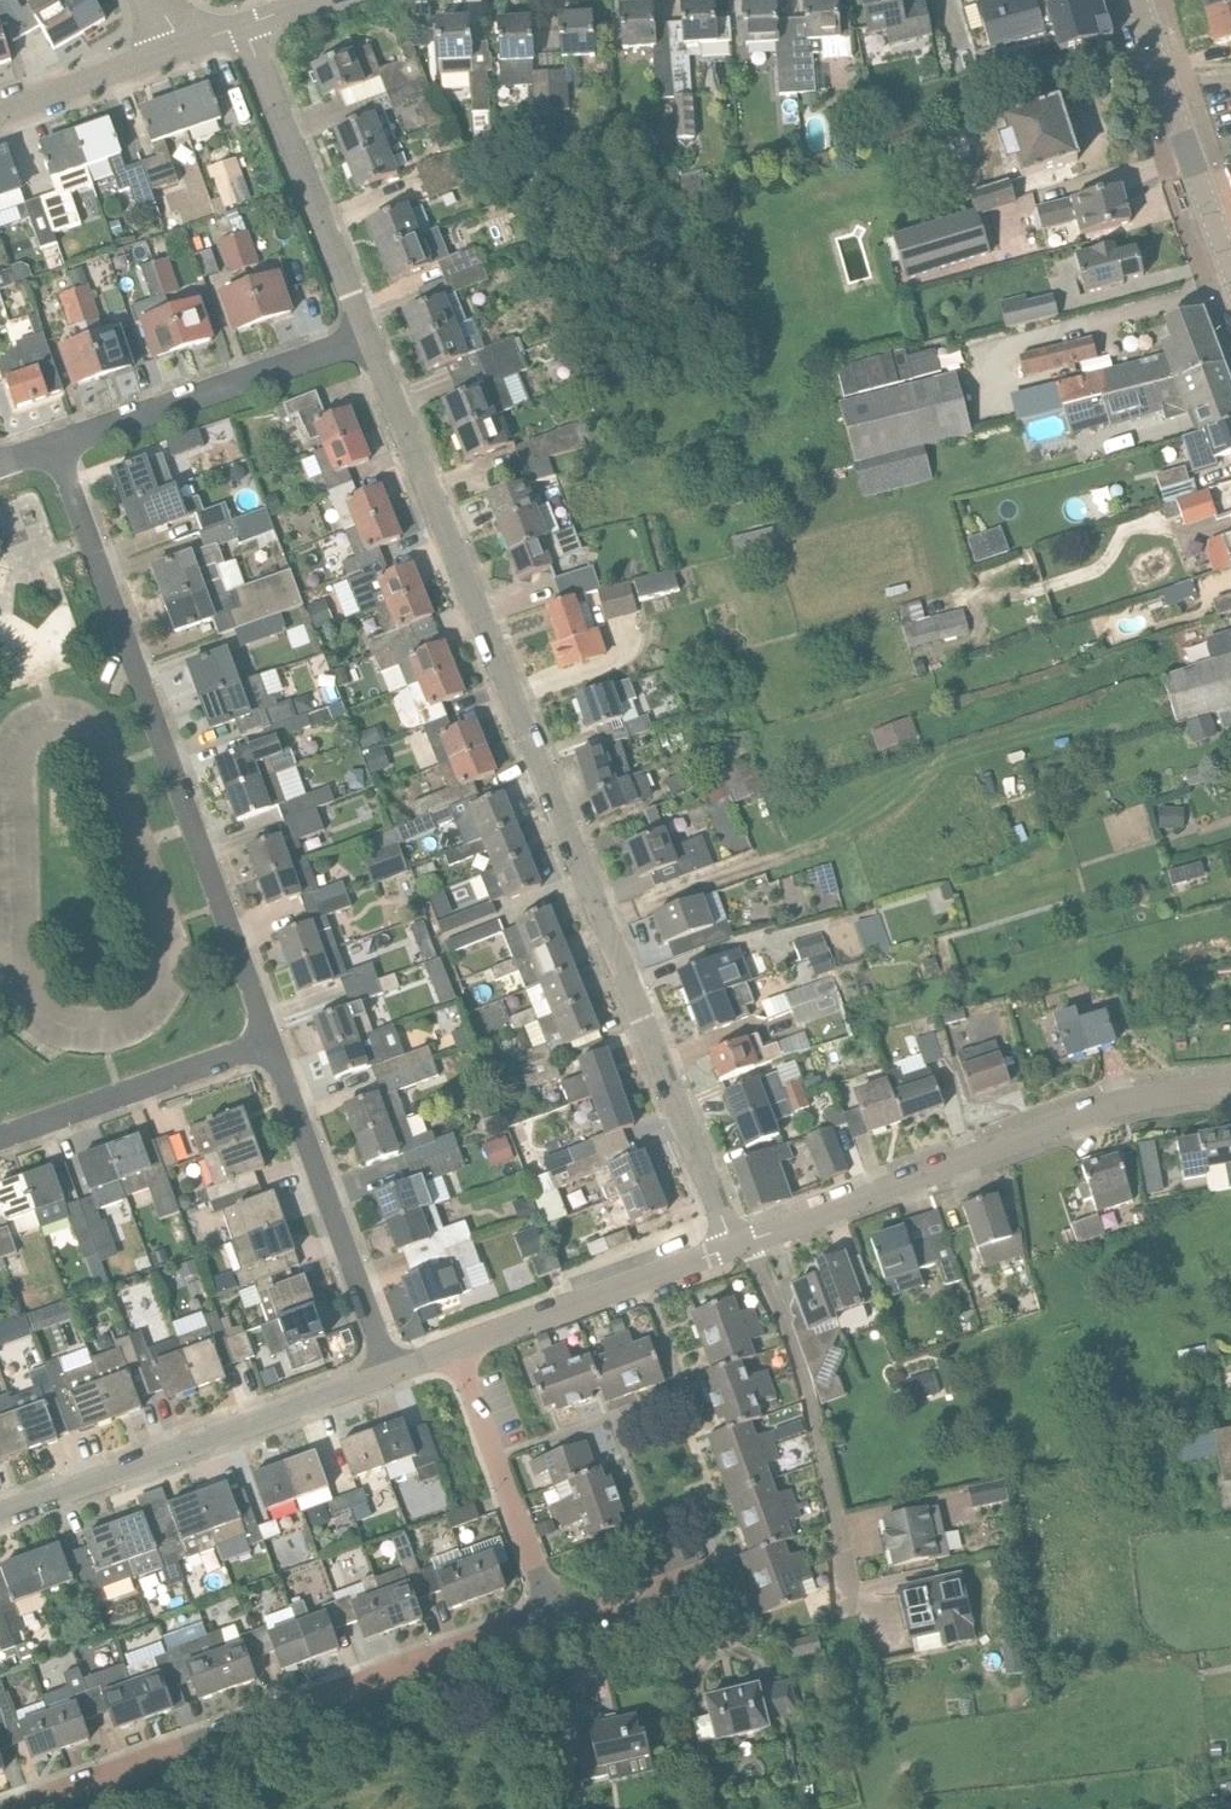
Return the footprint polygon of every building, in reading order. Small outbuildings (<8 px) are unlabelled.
[(12,61),(2,26),(7,24),(1,4),(0,0),(0,65),(12,61)] [(7,24),(12,42),(41,26),(55,50),(80,35),(62,3),(61,3),(36,18),(31,9),(24,12),(18,0),(15,0),(1,4),(7,24)] [(80,35),(106,20),(95,0),(59,0),(61,3),(62,3),(80,35)] [(688,44),(701,43),(735,41),(733,17),(718,19),(717,0),(710,0),(685,2),(688,44)] [(811,53),(822,52),(823,60),(856,58),(853,20),(841,21),(840,0),(807,0),(810,41),(811,41),(811,53)] [(931,38),(924,0),(901,5),(900,0),(863,0),(870,37),(886,33),(889,46),(931,38)] [(980,70),(1059,47),(1060,53),(1113,37),(1102,0),(959,0),(980,70)] [(1230,6),(1230,0),(1204,0),(1207,13),(1230,6)] [(778,1),(746,3),(749,45),(781,43),(778,1)] [(624,49),(654,47),(656,47),(653,4),(621,6),(624,49)] [(1207,13),(1215,43),(1230,39),(1230,6),(1207,13)] [(595,57),(592,13),(560,16),(563,59),(595,57)] [(437,20),(441,63),(440,63),(441,75),(470,74),(472,112),(490,111),(488,72),(486,42),(471,43),(469,18),(437,20)] [(534,61),(531,18),(498,20),(501,63),(534,61)] [(413,35),(413,47),(429,47),(428,34),(413,35)] [(341,92),(348,108),(420,79),(406,42),(400,45),(406,59),(380,69),(371,45),(313,68),(325,99),(341,92)] [(811,53),(795,54),(798,95),(814,93),(811,53)] [(798,95),(795,54),(779,56),(782,96),(798,95)] [(671,57),(674,97),(678,139),(695,138),(692,96),(688,56),(671,57)] [(674,97),(671,57),(654,58),(653,58),(656,98),(674,97)] [(554,111),(570,110),(567,70),(551,71),(554,111)] [(554,111),(551,71),(531,72),(534,112),(554,111)] [(347,161),(386,144),(396,140),(385,111),(417,98),(428,127),(437,124),(426,95),(420,79),(348,108),(354,123),(335,131),(347,161)] [(210,87),(177,99),(189,131),(222,120),(210,87)] [(141,111),(157,157),(168,185),(180,181),(164,139),(189,131),(177,99),(141,111)] [(1016,163),(1021,178),(1078,160),(1059,102),(1002,121),(1006,135),(997,138),(1006,166),(1016,163)] [(110,122),(77,134),(89,168),(121,156),(110,122)] [(974,135),(971,130),(965,129),(960,130),(957,135),(957,140),(960,144),(965,146),(970,144),(974,140),(974,135)] [(444,132),(434,136),(439,148),(449,143),(444,132)] [(57,192),(42,197),(54,232),(79,223),(69,194),(93,185),(87,168),(89,168),(77,134),(41,146),(53,180),(57,192)] [(359,190),(398,174),(386,144),(347,161),(359,190)] [(416,165),(423,182),(461,167),(455,150),(416,165)] [(19,188),(9,157),(7,152),(0,154),(0,195),(19,188)] [(168,185),(157,157),(143,162),(153,190),(168,185)] [(152,191),(153,190),(143,162),(115,171),(121,186),(130,183),(139,209),(156,203),(152,191)] [(461,167),(423,182),(429,198),(467,184),(461,167)] [(700,181),(680,186),(683,196),(703,190),(700,181)] [(972,193),(977,209),(979,214),(1015,203),(1008,182),(972,193)] [(1036,231),(1042,229),(1077,220),(1081,234),(1131,222),(1122,187),(1037,208),(1033,216),(1036,231)] [(57,243),(54,232),(42,197),(16,206),(20,221),(29,218),(35,234),(40,248),(57,243)] [(217,215),(226,212),(222,199),(213,202),(217,215)] [(409,206),(368,223),(380,252),(436,230),(436,229),(421,235),(409,206)] [(236,209),(226,213),(229,222),(239,218),(236,209)] [(991,252),(979,214),(977,209),(893,236),(906,279),(991,252)] [(110,223),(113,235),(123,233),(119,220),(110,223)] [(438,263),(445,281),(483,266),(475,247),(448,258),(436,230),(380,252),(392,282),(438,263)] [(247,231),(232,236),(244,269),(258,264),(247,231)] [(232,236),(219,240),(231,273),(244,269),(232,236)] [(1117,254),(1114,244),(1074,255),(1085,291),(1144,275),(1137,248),(1117,254)] [(206,277),(220,272),(212,249),(198,253),(206,277)] [(165,294),(180,289),(169,258),(155,262),(165,294)] [(151,299),(165,294),(155,262),(140,268),(151,299)] [(20,263),(11,266),(17,281),(32,275),(29,267),(20,263)] [(451,294),(405,313),(417,343),(473,320),(472,320),(468,321),(455,293),(489,280),(483,266),(445,281),(451,294)] [(68,272),(74,289),(88,284),(83,267),(68,272)] [(15,280),(11,269),(0,272),(0,290),(16,284),(15,280)] [(251,285),(263,322),(292,313),(279,275),(251,285)] [(91,336),(105,377),(133,367),(119,326),(104,332),(99,318),(100,317),(89,285),(76,289),(87,322),(86,322),(91,336)] [(222,295),(235,332),(263,322),(251,285),(222,295)] [(87,322),(76,289),(59,295),(70,327),(86,322),(87,322)] [(1006,330),(1058,316),(1053,294),(1027,300),(1025,294),(998,300),(1006,330)] [(212,340),(199,300),(170,310),(184,350),(212,340)] [(1161,343),(1164,354),(1173,380),(1174,380),(1223,364),(1202,309),(1163,321),(1170,340),(1161,343)] [(155,359),(184,350),(170,310),(142,320),(155,359)] [(29,316),(35,335),(16,342),(27,374),(6,381),(15,408),(64,391),(43,333),(44,333),(37,313),(29,316)] [(417,343),(429,372),(475,354),(481,369),(483,368),(520,352),(513,336),(485,348),(473,320),(417,343)] [(583,341),(578,330),(568,334),(570,340),(577,343),(583,341)] [(76,387),(105,377),(91,336),(62,346),(76,387)] [(1025,378),(1098,359),(1092,337),(1020,357),(1025,378)] [(837,369),(845,397),(941,371),(935,348),(907,356),(905,350),(837,369)] [(490,384),(444,402),(456,433),(497,417),(513,410),(504,388),(506,387),(502,378),(527,369),(520,352),(483,368),(490,384)] [(1097,372),(1102,398),(1173,380),(1164,354),(1097,372)] [(1223,364),(1174,380),(1173,380),(1103,400),(1111,428),(1163,413),(1161,405),(1180,401),(1185,416),(1199,411),(1205,430),(1186,436),(1186,437),(1230,422),(1230,386),(1223,364)] [(855,463),(904,451),(972,434),(956,372),(840,403),(855,463)] [(1089,402),(1102,398),(1097,372),(1057,383),(1013,395),(1020,421),(1089,402)] [(317,391),(284,404),(289,417),(299,414),(322,404),(317,391)] [(281,420),(289,417),(284,404),(276,408),(281,420)] [(349,409),(313,423),(323,449),(359,434),(349,409)] [(456,433),(467,461),(508,445),(497,417),(456,433)] [(522,464),(587,446),(578,421),(515,447),(522,464)] [(1186,437),(1195,464),(1230,453),(1230,422),(1186,437)] [(199,429),(167,440),(172,456),(204,445),(204,443),(200,432),(199,429)] [(348,469),(369,461),(359,434),(323,449),(313,453),(330,493),(353,483),(348,469)] [(170,468),(165,454),(115,472),(125,502),(156,491),(157,491),(152,475),(170,468)] [(1165,500),(1197,493),(1190,464),(1158,471),(1165,500)] [(486,494),(509,552),(549,536),(532,494),(560,484),(556,475),(528,483),(486,494)] [(1208,490),(1216,513),(1218,518),(1230,514),(1230,482),(1208,490)] [(340,519),(344,530),(391,513),(380,487),(359,496),(353,483),(330,493),(340,519)] [(182,503),(176,487),(158,493),(157,491),(156,491),(125,502),(137,536),(170,525),(170,524),(186,519),(195,516),(206,512),(201,496),(182,503)] [(1176,500),(1185,523),(1216,513),(1208,490),(1176,500)] [(282,508),(276,492),(263,498),(270,513),(282,508)] [(206,512),(195,516),(200,532),(232,520),(227,505),(206,512)] [(159,587),(164,600),(222,580),(217,566),(225,564),(219,546),(237,539),(239,546),(257,539),(260,548),(279,540),(275,532),(266,508),(232,520),(200,532),(206,548),(190,554),(190,555),(154,568),(161,587),(159,587)] [(347,575),(361,570),(385,561),(380,547),(401,538),(391,513),(344,530),(356,557),(342,563),(347,575)] [(509,552),(520,580),(553,567),(551,562),(582,550),(573,527),(549,537),(549,536),(509,552)] [(774,529),(734,540),(738,555),(778,545),(774,529)] [(977,564),(993,557),(984,533),(968,540),(977,564)] [(1208,540),(1205,554),(1213,573),(1230,567),(1230,533),(1208,540)] [(376,609),(422,591),(412,565),(390,574),(385,561),(361,570),(362,575),(348,580),(361,615),(376,609)] [(585,594),(598,590),(601,589),(593,566),(556,578),(564,601),(585,594)] [(281,613),(303,605),(291,569),(227,592),(222,580),(164,600),(169,613),(170,613),(177,632),(214,618),(220,636),(237,629),(281,613)] [(640,600),(679,590),(674,570),(634,580),(640,600)] [(1181,601),(1196,595),(1192,581),(1176,586),(1181,601)] [(629,582),(601,589),(598,590),(606,621),(638,612),(629,582)] [(392,648),(393,650),(416,640),(411,626),(432,617),(422,591),(376,609),(386,633),(366,641),(372,656),(375,655),(392,648)] [(547,606),(559,644),(553,646),(561,670),(607,654),(599,630),(589,633),(578,604),(588,601),(585,594),(564,601),(547,606)] [(1230,594),(1212,600),(1217,617),(1230,613),(1230,594)] [(325,598),(306,605),(315,628),(334,621),(325,598)] [(942,641),(970,633),(963,608),(912,622),(912,621),(903,623),(910,648),(942,640),(942,641)] [(287,630),(281,613),(237,629),(244,646),(287,630)] [(1207,638),(1214,660),(1230,655),(1230,631),(1207,638)] [(399,666),(408,688),(454,669),(443,643),(421,652),(416,640),(393,650),(392,648),(375,655),(381,673),(399,666)] [(200,685),(205,696),(241,683),(240,682),(229,650),(189,665),(197,686),(200,685)] [(1218,712),(1230,707),(1230,655),(1214,660),(1203,664),(1163,677),(1177,723),(1187,720),(1187,721),(1212,713),(1218,712)] [(922,660),(914,663),(919,677),(927,674),(922,660)] [(350,684),(344,668),(333,672),(339,688),(350,684)] [(464,695),(454,669),(408,688),(424,727),(448,718),(442,704),(464,695)] [(263,730),(297,717),(291,701),(277,705),(274,695),(267,697),(260,677),(241,683),(205,696),(201,697),(205,708),(213,728),(237,720),(243,736),(263,729),(263,730)] [(595,728),(601,746),(620,740),(652,728),(648,715),(633,720),(627,701),(637,698),(630,679),(613,684),(577,697),(589,731),(595,728)] [(291,701),(297,717),(306,714),(314,711),(308,695),(291,701)] [(347,717),(342,701),(314,711),(306,714),(310,727),(311,729),(347,717)] [(1218,736),(1212,713),(1187,721),(1186,721),(1193,744),(1218,736)] [(297,717),(263,730),(268,743),(217,761),(227,792),(276,774),(275,773),(270,760),(284,755),(278,738),(310,727),(306,714),(297,717)] [(439,765),(439,766),(485,748),(475,722),(453,731),(448,718),(424,727),(435,754),(445,750),(449,761),(439,765)] [(386,741),(379,723),(356,731),(362,749),(386,741)] [(894,724),(871,733),(879,752),(902,743),(894,724)] [(590,794),(630,777),(620,740),(601,746),(578,753),(590,794)] [(390,767),(383,748),(364,755),(371,774),(390,767)] [(418,819),(424,817),(450,807),(454,806),(479,796),(474,782),(496,774),(485,748),(439,766),(449,789),(411,803),(418,819)] [(724,772),(732,794),(735,802),(765,790),(753,760),(724,772)] [(673,797),(705,782),(698,766),(665,781),(673,797)] [(1184,772),(1189,786),(1207,781),(1203,766),(1184,772)] [(590,794),(600,819),(654,797),(643,772),(630,777),(590,794)] [(278,807),(283,820),(317,808),(317,809),(335,802),(330,787),(286,803),(276,774),(227,792),(238,821),(278,807)] [(467,844),(481,838),(482,840),(517,826),(504,794),(468,808),(473,820),(459,826),(467,844)] [(455,820),(450,807),(424,817),(430,830),(455,820)] [(673,847),(657,807),(644,812),(644,813),(645,812),(654,835),(627,846),(640,878),(675,864),(681,877),(712,864),(702,835),(673,847)] [(1185,808),(1159,807),(1158,828),(1184,829),(1185,808)] [(259,879),(308,861),(308,860),(293,866),(285,845),(325,831),(317,809),(317,808),(283,820),(288,833),(248,848),(259,879)] [(480,875),(481,876),(529,857),(517,826),(482,840),(494,870),(480,875)] [(407,869),(393,830),(369,839),(373,849),(361,854),(371,882),(407,869)] [(437,871),(474,856),(469,844),(444,853),(445,854),(432,859),(437,871)] [(504,896),(506,901),(541,887),(529,857),(481,876),(491,901),(504,896)] [(305,910),(315,907),(348,894),(343,881),(319,890),(308,861),(259,879),(269,908),(300,897),(305,910)] [(831,864),(815,868),(822,897),(838,892),(831,864)] [(1183,867),(1168,871),(1172,885),(1187,881),(1183,867)] [(418,892),(410,871),(394,877),(402,899),(418,892)] [(1135,881),(1126,892),(1135,899),(1144,887),(1135,881)] [(951,882),(940,885),(945,900),(955,897),(951,882)] [(430,896),(435,909),(449,903),(444,890),(430,896)] [(348,894),(315,907),(305,910),(310,923),(279,934),(290,965),(338,947),(326,916),(332,913),(352,906),(348,894)] [(703,896),(655,914),(667,944),(695,934),(700,949),(735,935),(728,919),(714,925),(703,896)] [(497,913),(491,901),(438,922),(442,934),(497,913)] [(516,926),(504,931),(504,932),(503,933),(514,959),(491,968),(491,969),(563,940),(550,908),(514,922),(516,926)] [(868,960),(893,952),(881,914),(855,922),(868,960)] [(450,954),(503,933),(504,932),(504,931),(500,920),(445,942),(450,954)] [(423,921),(411,926),(417,943),(430,938),(423,921)] [(793,945),(800,961),(829,950),(823,934),(793,945)] [(575,970),(563,940),(491,969),(496,980),(519,971),(526,990),(540,984),(575,970)] [(341,980),(346,993),(379,982),(393,976),(393,975),(378,980),(372,963),(346,972),(338,947),(290,965),(301,994),(341,980)] [(814,957),(819,973),(835,968),(829,951),(814,957)] [(679,973),(691,1003),(746,982),(737,957),(729,960),(727,954),(712,960),(679,973)] [(440,958),(424,964),(431,980),(446,974),(440,958)] [(939,970),(935,958),(923,962),(927,974),(939,970)] [(575,970),(540,984),(526,990),(539,1021),(588,1002),(575,970)] [(810,984),(785,994),(792,1012),(840,994),(833,975),(824,979),(810,984)] [(326,1050),(373,1033),(362,1001),(398,988),(393,976),(379,982),(346,993),(351,1006),(315,1019),(326,1050)] [(704,1036),(736,1023),(735,1021),(751,1015),(746,1003),(754,1000),(746,982),(691,1003),(704,1036)] [(797,1026),(844,1009),(840,994),(792,1012),(797,1026)] [(549,1043),(553,1054),(554,1057),(568,1051),(566,1046),(600,1032),(588,1002),(539,1021),(537,1022),(546,1044),(549,1043)] [(512,1028),(536,1019),(531,1007),(507,1016),(512,1028)] [(963,1007),(943,1012),(946,1023),(966,1020),(963,1007)] [(1114,1044),(1104,1012),(1078,1019),(1075,1010),(1056,1016),(1070,1058),(1114,1044)] [(940,1029),(936,1016),(927,1019),(931,1032),(940,1029)] [(451,1033),(456,1048),(470,1043),(464,1028),(451,1033)] [(943,1058),(943,1057),(934,1032),(916,1038),(925,1064),(943,1058)] [(372,1066),(377,1080),(443,1056),(443,1055),(433,1059),(429,1046),(384,1062),(373,1033),(326,1050),(337,1079),(372,1066)] [(710,1054),(721,1082),(760,1066),(760,1065),(810,1046),(805,1033),(764,1049),(759,1034),(749,1038),(710,1054)] [(972,1096),(1011,1082),(1000,1053),(996,1040),(957,1054),(962,1067),(961,1067),(972,1096)] [(521,1066),(553,1054),(549,1043),(546,1044),(524,1051),(526,1056),(515,1060),(518,1067),(521,1066)] [(593,1099),(621,1089),(607,1050),(579,1060),(585,1075),(562,1083),(570,1105),(593,1097),(593,1099)] [(561,1077),(554,1057),(553,1054),(521,1066),(529,1087),(561,1077)] [(346,1106),(357,1137),(407,1119),(397,1091),(440,1076),(439,1075),(448,1072),(443,1056),(377,1080),(382,1093),(346,1106)] [(778,1072),(725,1093),(736,1121),(806,1094),(805,1093),(804,1094),(799,1081),(802,1080),(795,1061),(777,1068),(778,1072)] [(886,1073),(888,1080),(903,1121),(944,1106),(934,1078),(932,1079),(929,1069),(902,1078),(900,1069),(886,1073)] [(869,1133),(903,1121),(888,1080),(854,1092),(869,1133)] [(523,1092),(509,1087),(506,1096),(520,1100),(523,1092)] [(601,1120),(607,1136),(623,1130),(634,1126),(621,1089),(593,1099),(598,1113),(590,1116),(592,1123),(601,1120)] [(747,1148),(781,1135),(776,1122),(794,1114),(794,1112),(810,1106),(806,1094),(736,1121),(747,1148)] [(822,1117),(827,1129),(833,1128),(834,1129),(847,1124),(843,1113),(840,1105),(824,1111),(825,1115),(822,1117)] [(201,1157),(204,1156),(253,1139),(242,1110),(191,1127),(201,1157)] [(496,1115),(482,1119),(488,1135),(501,1130),(496,1115)] [(404,1154),(409,1167),(460,1149),(455,1135),(418,1148),(407,1119),(357,1137),(367,1166),(398,1155),(398,1156),(404,1154)] [(826,1181),(848,1171),(850,1171),(834,1129),(833,1128),(827,1129),(807,1137),(826,1181)] [(1199,1137),(1199,1139),(1177,1143),(1184,1180),(1207,1176),(1206,1170),(1226,1166),(1229,1188),(1230,1188),(1230,1131),(1199,1137)] [(481,1145),(491,1168),(514,1157),(504,1135),(481,1145)] [(168,1136),(155,1141),(164,1166),(165,1170),(178,1165),(168,1136)] [(109,1149),(120,1181),(151,1170),(139,1138),(109,1149)] [(206,1189),(211,1203),(259,1186),(254,1173),(264,1169),(253,1139),(204,1156),(215,1186),(206,1189)] [(532,1180),(533,1181),(602,1153),(598,1141),(593,1142),(593,1141),(592,1139),(569,1149),(550,1157),(544,1159),(549,1173),(532,1180)] [(791,1200),(791,1199),(779,1165),(795,1159),(791,1146),(789,1147),(788,1143),(767,1151),(761,1154),(734,1163),(752,1214),(791,1200)] [(1161,1145),(1143,1147),(1149,1199),(1166,1197),(1161,1145)] [(120,1181),(109,1149),(78,1160),(90,1192),(120,1181)] [(377,1192),(389,1224),(435,1207),(428,1187),(427,1182),(466,1168),(460,1149),(409,1167),(413,1180),(377,1192)] [(644,1152),(633,1156),(608,1167),(614,1182),(603,1186),(608,1200),(620,1195),(620,1197),(656,1182),(644,1152)] [(602,1153),(533,1181),(539,1196),(557,1189),(604,1170),(604,1169),(608,1167),(602,1153)] [(1133,1199),(1129,1186),(1119,1155),(1102,1161),(1099,1154),(1084,1159),(1087,1166),(1082,1168),(1088,1184),(1081,1186),(1086,1201),(1093,1199),(1098,1212),(1133,1199)] [(165,1170),(164,1166),(151,1170),(162,1202),(154,1205),(160,1220),(180,1212),(165,1170)] [(107,1284),(89,1227),(80,1201),(66,1206),(66,1202),(54,1169),(23,1180),(35,1213),(41,1228),(70,1218),(84,1259),(88,1258),(98,1287),(107,1284)] [(4,1224),(35,1213),(23,1180),(0,1188),(0,1211),(4,1224)] [(668,1210),(656,1182),(620,1197),(632,1225),(668,1210)] [(232,1241),(232,1242),(284,1224),(273,1194),(264,1197),(260,1185),(259,1186),(211,1203),(215,1214),(223,1211),(233,1241),(232,1241)] [(556,1191),(535,1201),(546,1225),(567,1215),(556,1191)] [(532,1194),(512,1202),(520,1223),(540,1216),(532,1194)] [(190,1207),(192,1202),(190,1197),(184,1195),(179,1197),(177,1202),(179,1207),(184,1210),(190,1207)] [(80,1201),(89,1227),(103,1222),(93,1196),(80,1201)] [(978,1198),(962,1203),(977,1251),(1010,1239),(1003,1219),(1009,1217),(1007,1211),(1001,1212),(996,1197),(979,1202),(978,1198)] [(435,1240),(440,1254),(475,1241),(467,1220),(443,1229),(435,1207),(389,1224),(399,1252),(430,1241),(430,1242),(435,1240)] [(1105,1234),(1099,1216),(1071,1225),(1078,1243),(1105,1234)] [(904,1229),(871,1240),(891,1297),(924,1285),(918,1269),(937,1262),(946,1285),(960,1280),(939,1217),(938,1218),(943,1234),(910,1245),(904,1229)] [(103,1222),(89,1227),(98,1255),(115,1249),(106,1221),(103,1222)] [(294,1253),(284,1224),(232,1242),(242,1270),(236,1272),(240,1286),(254,1282),(254,1283),(289,1270),(289,1269),(299,1265),(298,1264),(297,1265),(293,1254),(294,1253)] [(539,1225),(514,1235),(524,1259),(549,1249),(539,1225)] [(3,1257),(17,1252),(8,1226),(0,1229),(0,1249),(3,1257)] [(609,1249),(605,1238),(587,1245),(591,1256),(592,1256),(609,1249)] [(464,1264),(481,1258),(475,1241),(440,1254),(444,1267),(442,1267),(442,1268),(404,1282),(415,1311),(458,1295),(447,1264),(462,1258),(464,1264)] [(165,1250),(150,1255),(154,1266),(169,1261),(165,1250)] [(539,1279),(559,1271),(562,1270),(554,1251),(532,1260),(539,1279)] [(876,1300),(860,1256),(847,1261),(827,1254),(824,1260),(813,1265),(839,1332),(841,1329),(836,1316),(866,1304),(876,1300)] [(177,1266),(182,1280),(200,1273),(195,1259),(177,1266)] [(839,1332),(813,1265),(809,1266),(791,1306),(799,1309),(792,1324),(821,1403),(846,1394),(839,1377),(838,1370),(846,1352),(833,1346),(839,1332)] [(269,1324),(278,1321),(314,1308),(303,1278),(293,1281),(289,1270),(254,1283),(269,1324)] [(691,1313),(702,1343),(758,1323),(753,1308),(739,1313),(733,1297),(691,1313)] [(317,1340),(325,1337),(314,1308),(278,1321),(269,1324),(261,1327),(268,1346),(285,1340),(289,1351),(286,1351),(293,1371),(324,1360),(317,1340)] [(222,1367),(235,1363),(226,1338),(217,1312),(204,1317),(208,1328),(177,1339),(181,1353),(194,1389),(225,1378),(222,1367)] [(25,1316),(7,1323),(14,1341),(31,1335),(25,1316)] [(621,1317),(610,1321),(614,1334),(626,1330),(621,1317)] [(708,1372),(708,1373),(741,1362),(755,1357),(749,1341),(763,1336),(758,1323),(702,1343),(713,1371),(708,1372)] [(350,1330),(341,1334),(346,1346),(354,1343),(350,1330)] [(194,1389),(181,1353),(177,1339),(149,1349),(142,1331),(129,1335),(150,1394),(163,1389),(166,1399),(194,1389)] [(537,1336),(543,1351),(550,1372),(533,1378),(545,1410),(555,1406),(557,1411),(575,1405),(554,1347),(549,1331),(537,1336)] [(615,1336),(635,1392),(665,1381),(650,1339),(634,1345),(629,1331),(615,1336)] [(254,1356),(245,1332),(230,1337),(226,1338),(235,1363),(254,1356)] [(138,1398),(150,1394),(129,1335),(113,1341),(116,1350),(92,1358),(93,1363),(100,1382),(99,1382),(112,1419),(141,1408),(138,1398)] [(635,1392),(615,1336),(602,1342),(606,1355),(592,1360),(591,1357),(590,1357),(607,1402),(635,1392)] [(607,1402),(590,1357),(574,1363),(566,1343),(554,1347),(575,1405),(594,1398),(592,1393),(601,1389),(605,1403),(607,1402)] [(1205,1348),(1179,1353),(1181,1366),(1208,1361),(1205,1348)] [(112,1419),(99,1382),(100,1382),(93,1363),(65,1373),(60,1358),(46,1363),(44,1358),(42,1359),(68,1433),(81,1427),(82,1430),(112,1419)] [(8,1394),(7,1394),(27,1450),(58,1439),(57,1437),(68,1433),(42,1359),(26,1364),(29,1372),(34,1390),(11,1399),(8,1394)] [(713,1404),(771,1383),(766,1370),(746,1378),(741,1362),(708,1373),(712,1383),(707,1385),(713,1404)] [(930,1372),(907,1380),(914,1401),(937,1393),(930,1372)] [(708,1436),(709,1438),(751,1423),(751,1422),(761,1418),(755,1401),(765,1398),(767,1402),(776,1399),(775,1394),(771,1383),(713,1404),(720,1422),(725,1420),(729,1429),(708,1436)] [(27,1450),(7,1394),(0,1397),(0,1460),(27,1450)] [(385,1469),(413,1458),(421,1482),(439,1476),(435,1463),(440,1461),(427,1425),(408,1432),(404,1420),(372,1432),(385,1469)] [(786,1426),(790,1437),(804,1432),(800,1421),(786,1426)] [(719,1467),(775,1446),(769,1432),(756,1437),(751,1423),(709,1438),(719,1467)] [(1186,1438),(1190,1455),(1202,1453),(1203,1457),(1219,1454),(1225,1484),(1230,1483),(1230,1429),(1186,1438)] [(385,1469),(372,1432),(340,1444),(353,1479),(372,1472),(372,1473),(385,1469)] [(829,1437),(832,1448),(847,1443),(843,1433),(829,1437)] [(569,1483),(602,1471),(601,1469),(596,1471),(586,1442),(530,1462),(535,1476),(549,1471),(555,1488),(569,1483)] [(719,1467),(730,1495),(772,1480),(766,1464),(780,1459),(775,1446),(719,1467)] [(316,1452),(283,1464),(297,1500),(329,1488),(324,1473),(316,1452)] [(297,1500),(283,1464),(252,1475),(265,1511),(297,1500)] [(555,1505),(559,1517),(617,1497),(610,1478),(605,1480),(602,1471),(569,1483),(575,1497),(555,1505)] [(968,1487),(973,1508),(1009,1500),(1006,1478),(968,1487)] [(777,1495),(772,1480),(730,1495),(740,1524),(796,1503),(791,1490),(777,1495)] [(228,1484),(198,1495),(217,1546),(246,1536),(249,1545),(262,1540),(257,1527),(245,1489),(231,1494),(228,1484)] [(348,1509),(364,1503),(359,1490),(344,1496),(348,1509)] [(798,1490),(792,1492),(796,1501),(801,1499),(798,1490)] [(159,1521),(182,1582),(185,1581),(178,1560),(187,1557),(187,1558),(217,1548),(216,1546),(217,1546),(198,1495),(169,1506),(173,1516),(159,1521)] [(348,1509),(344,1496),(328,1501),(332,1515),(348,1509)] [(623,1514),(617,1497),(559,1517),(564,1529),(584,1522),(590,1538),(622,1527),(618,1516),(623,1514)] [(741,1556),(793,1538),(787,1522),(801,1517),(796,1503),(740,1524),(750,1552),(741,1556)] [(475,1504),(447,1515),(452,1529),(480,1519),(475,1504)] [(885,1518),(889,1535),(886,1535),(889,1549),(892,1549),(896,1565),(930,1557),(930,1560),(951,1555),(945,1531),(933,1534),(928,1508),(885,1518)] [(159,1521),(147,1525),(143,1514),(115,1525),(134,1578),(162,1568),(168,1586),(182,1582),(159,1521)] [(551,1519),(536,1525),(541,1538),(556,1532),(551,1519)] [(257,1527),(262,1540),(281,1534),(276,1520),(257,1527)] [(75,1551),(88,1586),(90,1592),(102,1587),(103,1589),(134,1578),(115,1525),(85,1536),(88,1546),(75,1551)] [(459,1553),(463,1563),(463,1562),(477,1600),(505,1590),(497,1566),(509,1562),(500,1538),(459,1553)] [(741,1556),(752,1585),(808,1565),(803,1551),(789,1556),(784,1542),(793,1539),(793,1538),(741,1556)] [(49,1607),(48,1603),(44,1593),(73,1582),(77,1590),(88,1586),(75,1551),(63,1555),(60,1545),(30,1556),(47,1603),(48,1608),(49,1607)] [(5,1616),(18,1611),(20,1618),(48,1608),(47,1603),(30,1556),(0,1567),(1,1568),(0,1569),(0,1604),(5,1616)] [(374,1575),(373,1575),(393,1631),(422,1620),(415,1601),(428,1596),(419,1571),(420,1571),(415,1557),(400,1562),(403,1568),(375,1578),(374,1575)] [(434,1566),(420,1571),(419,1571),(428,1596),(442,1591),(449,1610),(477,1600),(463,1562),(463,1563),(436,1572),(434,1566)] [(808,1565),(752,1585),(763,1615),(805,1600),(799,1584),(813,1579),(808,1565)] [(350,1596),(336,1601),(345,1626),(359,1622),(366,1641),(393,1631),(373,1575),(362,1579),(368,1596),(352,1602),(350,1596)] [(912,1636),(915,1635),(945,1628),(948,1644),(974,1638),(970,1622),(973,1621),(962,1576),(901,1590),(912,1636)] [(332,1631),(345,1626),(336,1601),(323,1606),(325,1612),(310,1618),(304,1601),(303,1602),(300,1594),(290,1598),(292,1605),(291,1606),(293,1613),(294,1613),(311,1661),(339,1650),(332,1631)] [(2,1652),(4,1651),(16,1646),(5,1616),(0,1604),(0,1645),(2,1652)] [(267,1626),(254,1631),(263,1656),(276,1651),(283,1671),(311,1661),(294,1613),(293,1613),(266,1623),(267,1626)] [(750,1625),(755,1639),(767,1635),(762,1621),(750,1625)] [(249,1661),(263,1656),(254,1631),(240,1636),(242,1643),(226,1648),(221,1630),(208,1635),(228,1691),(256,1681),(249,1661)] [(157,1632),(126,1642),(129,1651),(160,1640),(157,1632)] [(169,1653),(167,1654),(179,1687),(193,1682),(200,1701),(228,1691),(208,1635),(168,1650),(169,1653)] [(819,1635),(783,1640),(785,1657),(821,1651),(819,1635)] [(1003,1644),(1009,1682),(1012,1707),(1033,1704),(1029,1671),(1025,1671),(1021,1641),(1003,1644)] [(16,1646),(4,1651),(6,1657),(18,1653),(16,1646)] [(167,1654),(127,1668),(132,1682),(146,1720),(173,1711),(166,1691),(179,1687),(167,1654)] [(146,1720),(132,1682),(127,1668),(125,1665),(83,1680),(87,1691),(96,1717),(110,1712),(117,1731),(146,1720)] [(82,1721),(96,1717),(87,1691),(83,1680),(78,1668),(63,1673),(67,1687),(42,1696),(48,1712),(47,1713),(61,1751),(89,1741),(82,1721)] [(758,1687),(707,1699),(711,1716),(694,1720),(700,1742),(717,1738),(717,1742),(769,1729),(767,1720),(797,1712),(789,1682),(759,1689),(758,1687)] [(0,1707),(0,1708),(12,1747),(26,1741),(33,1761),(61,1751),(47,1713),(20,1723),(13,1703),(0,1707)] [(0,1708),(0,1751),(12,1747),(0,1708)] [(607,1766),(651,1756),(646,1734),(641,1735),(637,1716),(618,1721),(616,1714),(587,1720),(592,1742),(574,1746),(583,1782),(609,1776),(607,1766)] [(1211,1756),(1222,1755),(1221,1744),(1210,1745),(1211,1756)] [(1223,1786),(1223,1797),(1230,1796),(1230,1785),(1223,1786)]
